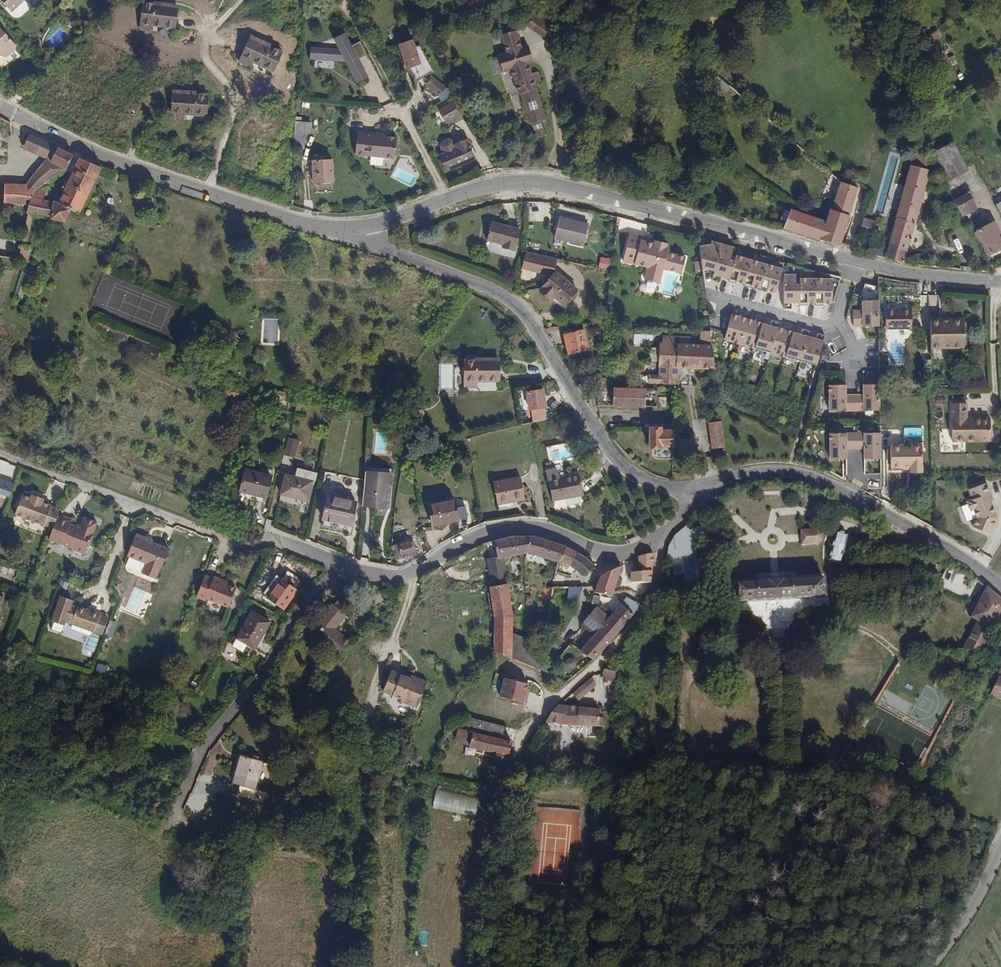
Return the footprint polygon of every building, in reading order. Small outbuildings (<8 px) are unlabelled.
[(9,14),(25,0),(0,0),(0,4),(9,14)] [(150,34),(151,29),(174,31),(176,6),(141,2),(138,32),(150,34)] [(534,15),(525,28),(542,41),(552,28),(534,15)] [(518,30),(502,35),(507,53),(498,55),(503,73),(511,70),(518,95),(520,94),(530,126),(531,125),(534,138),(545,135),(541,122),(547,120),(531,65),(535,64),(529,45),(522,47),(518,30)] [(1,57),(4,58),(13,53),(12,49),(15,48),(0,32),(0,57),(1,57)] [(398,43),(410,81),(431,74),(419,36),(398,43)] [(249,37),(236,65),(249,71),(251,66),(271,75),(282,53),(249,37)] [(303,52),(302,63),(348,66),(358,86),(369,80),(346,38),(333,44),(337,52),(303,52)] [(361,41),(354,43),(359,57),(366,54),(361,41)] [(424,86),(438,97),(446,86),(433,75),(424,86)] [(206,94),(171,92),(169,115),(205,117),(206,94)] [(454,110),(441,117),(448,129),(461,123),(454,110)] [(293,123),(292,151),(303,151),(304,136),(310,136),(310,124),(293,123)] [(358,135),(356,155),(394,159),(396,139),(358,135)] [(23,150),(47,159),(52,160),(58,148),(29,136),(23,150)] [(437,157),(446,175),(475,162),(465,139),(451,145),(453,150),(437,157)] [(945,183),(968,170),(954,142),(930,155),(945,183)] [(912,164),(928,170),(931,162),(917,147),(912,164)] [(72,155),(58,148),(52,160),(51,164),(66,170),(72,155)] [(24,186),(5,185),(4,204),(28,206),(37,188),(66,170),(51,164),(52,160),(47,159),(24,186)] [(66,191),(60,203),(44,200),(38,217),(65,222),(70,212),(79,216),(101,169),(80,159),(69,181),(66,180),(62,189),(66,191)] [(312,159),(312,183),(335,183),(335,159),(312,159)] [(911,163),(896,216),(885,257),(904,261),(915,223),(928,170),(912,164),(911,163)] [(832,209),(829,208),(825,220),(816,217),(811,236),(841,245),(850,215),(859,188),(840,182),(832,209)] [(26,214),(32,215),(38,217),(44,200),(46,193),(37,188),(28,206),(26,214)] [(977,208),(968,193),(955,201),(964,215),(977,208)] [(784,228),(811,236),(816,217),(791,208),(784,228)] [(26,214),(20,247),(28,248),(32,215),(26,214)] [(864,217),(861,229),(872,232),(875,220),(864,217)] [(558,218),(553,239),(583,246),(588,225),(558,218)] [(990,254),(1000,248),(1000,232),(995,220),(977,230),(990,254)] [(515,251),(520,231),(491,223),(486,243),(515,251)] [(653,240),(630,233),(623,261),(648,268),(645,280),(659,284),(663,269),(681,274),(685,258),(667,254),(669,249),(652,244),(653,240)] [(698,247),(701,268),(705,268),(705,270),(712,272),(709,281),(717,283),(719,276),(722,277),(722,278),(727,279),(726,281),(733,284),(735,280),(737,280),(737,282),(742,283),(741,286),(749,288),(750,285),(757,287),(757,290),(764,292),(765,289),(773,292),(780,269),(735,257),(733,262),(729,261),(732,248),(710,242),(706,246),(698,247)] [(28,248),(20,247),(18,259),(28,262),(30,248),(28,248)] [(551,275),(555,271),(558,258),(525,252),(522,270),(551,275)] [(926,263),(926,252),(912,253),(913,263),(926,263)] [(551,275),(541,288),(565,308),(579,291),(555,271),(551,275)] [(782,275),(783,309),(791,309),(791,301),(794,301),(794,302),(799,302),(799,305),(806,305),(806,301),(809,301),(809,302),(814,302),(814,304),(822,304),(822,300),(825,300),(825,302),(831,302),(831,279),(801,279),(801,285),(795,285),(795,275),(782,275)] [(862,309),(853,309),(853,325),(877,324),(876,298),(862,299),(862,309)] [(909,308),(882,309),(883,330),(910,329),(909,308)] [(937,313),(928,313),(929,345),(962,344),(962,315),(947,316),(946,318),(937,318),(937,313)] [(730,315),(723,340),(817,364),(825,334),(817,332),(815,339),(813,339),(813,337),(808,336),(809,330),(802,328),(800,335),(797,335),(797,333),(792,332),(792,329),(785,327),(784,331),(781,330),(781,329),(776,328),(778,322),(770,320),(768,327),(766,326),(766,325),(761,323),(761,321),(754,319),(753,323),(750,322),(751,320),(746,319),(747,317),(739,315),(738,319),(735,318),(736,316),(730,315)] [(562,336),(567,359),(589,354),(584,330),(562,336)] [(649,374),(649,383),(678,385),(680,365),(716,369),(710,331),(701,331),(701,346),(690,345),(691,338),(661,336),(659,375),(649,374)] [(473,364),(463,363),(463,390),(476,391),(477,385),(499,385),(499,360),(473,360),(473,364)] [(439,364),(440,396),(458,396),(457,364),(439,364)] [(220,383),(217,392),(239,400),(242,392),(220,383)] [(829,384),(830,410),(879,408),(878,383),(864,383),(864,393),(846,394),(846,384),(829,384)] [(612,390),(611,409),(644,410),(645,391),(612,390)] [(543,391),(525,393),(529,421),(546,419),(543,391)] [(645,391),(644,410),(656,409),(656,391),(645,391)] [(288,395),(271,392),(270,405),(287,407),(288,395)] [(968,398),(950,399),(952,437),(993,436),(992,413),(968,413),(968,398)] [(722,421),(709,423),(712,449),(725,447),(722,421)] [(663,431),(648,430),(648,453),(660,453),(660,451),(674,451),(674,434),(663,433),(663,431)] [(880,431),(831,432),(832,459),(849,458),(849,448),(867,447),(867,457),(881,456),(880,431)] [(680,447),(692,446),(691,433),(679,434),(680,447)] [(285,441),(282,458),(294,460),(297,443),(285,441)] [(890,442),(891,469),(910,469),(910,472),(924,472),(924,442),(890,442)] [(242,470),(236,495),(266,503),(272,478),(242,470)] [(364,470),(360,509),(387,512),(391,472),(364,470)] [(283,474),(279,496),(309,502),(313,480),(283,474)] [(577,475),(547,481),(552,505),(583,498),(577,475)] [(978,512),(976,524),(992,528),(998,513),(991,497),(994,495),(986,478),(970,485),(973,496),(968,498),(971,506),(975,505),(978,512)] [(0,479),(0,493),(10,497),(15,484),(0,479)] [(493,484),(497,508),(524,502),(520,479),(493,484)] [(12,518),(50,532),(56,517),(58,511),(41,505),(42,502),(28,496),(27,498),(20,496),(12,518)] [(322,520),(349,526),(354,503),(327,497),(322,520)] [(425,508),(429,530),(458,524),(454,502),(425,508)] [(50,532),(46,543),(83,557),(95,525),(81,519),(77,529),(68,526),(70,522),(56,517),(50,532)] [(801,544),(823,544),(823,529),(801,529),(801,544)] [(143,566),(139,577),(154,583),(166,551),(149,544),(150,543),(134,536),(125,559),(143,566)] [(838,536),(831,562),(850,567),(853,555),(843,553),(847,539),(838,536)] [(511,539),(492,544),(496,559),(497,562),(505,561),(526,558),(532,539),(511,539)] [(563,551),(532,539),(526,558),(556,566),(563,551)] [(394,547),(399,562),(413,557),(408,542),(394,547)] [(576,555),(563,551),(556,566),(568,569),(576,555)] [(588,562),(576,555),(568,569),(575,573),(580,580),(595,569),(588,562)] [(653,557),(636,561),(635,570),(630,571),(628,587),(650,587),(653,557)] [(496,559),(485,562),(489,585),(508,582),(505,561),(497,562),(496,559)] [(613,570),(597,578),(593,594),(611,600),(621,570),(613,570)] [(204,578),(194,601),(203,604),(204,601),(226,610),(235,590),(226,586),(227,584),(212,577),(210,580),(204,578)] [(263,600),(283,613),(296,594),(277,580),(263,600)] [(763,586),(740,587),(740,602),(823,598),(823,583),(793,584),(793,581),(763,582),(763,586)] [(492,619),(492,654),(512,660),(511,636),(512,619),(507,586),(487,589),(492,619)] [(970,620),(976,624),(960,654),(972,654),(986,630),(992,634),(1000,616),(1000,605),(986,590),(970,620)] [(69,627),(75,608),(77,602),(61,596),(51,624),(68,630),(69,627)] [(592,637),(578,654),(594,666),(633,618),(619,606),(608,619),(596,609),(580,628),(592,637)] [(326,650),(336,659),(342,652),(349,643),(336,631),(345,620),(329,607),(311,628),(320,635),(310,646),(322,656),(326,650)] [(75,608),(69,627),(91,635),(97,617),(98,616),(75,608)] [(249,613),(232,642),(253,653),(270,625),(249,613)] [(108,621),(97,617),(91,635),(101,639),(108,621)] [(112,637),(117,622),(110,620),(105,635),(112,637)] [(106,674),(109,666),(98,662),(95,670),(106,674)] [(613,706),(615,671),(604,670),(602,705),(613,706)] [(409,681),(389,673),(381,696),(398,702),(397,706),(415,713),(426,684),(410,678),(409,681)] [(989,698),(1000,703),(1000,681),(996,679),(989,698)] [(527,685),(505,680),(501,699),(526,705),(528,694),(525,693),(527,685)] [(589,680),(571,696),(577,704),(595,689),(589,680)] [(276,685),(266,699),(275,705),(284,690),(276,685)] [(599,713),(555,708),(546,726),(597,730),(599,713)] [(457,729),(453,745),(464,748),(464,750),(492,758),(490,767),(504,771),(515,732),(467,720),(464,731),(457,729)] [(265,762),(241,755),(233,782),(242,785),(257,789),(265,762)] [(257,789),(242,785),(239,794),(268,803),(271,794),(257,789)] [(481,796),(437,788),(433,808),(477,816),(481,796)] [(299,806),(291,804),(288,820),(296,821),(299,806)]
